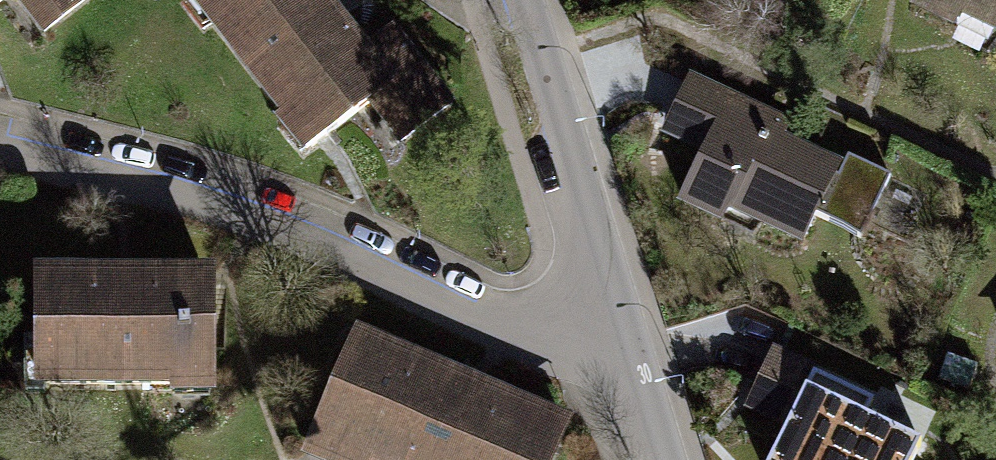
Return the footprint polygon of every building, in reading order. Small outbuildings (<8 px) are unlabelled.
[(49,24),(81,0),(30,0),(49,24)] [(374,92),(382,86),(358,54),(316,0),(195,0),(307,144),(374,92)] [(995,26),(995,0),(916,0),(914,4),(955,23),(966,11),(995,26)] [(389,29),(358,54),(382,86),(374,92),(406,133),(446,103),(389,29)] [(679,200),(721,219),(728,204),(802,238),(811,218),(857,238),(886,175),(846,157),(839,173),(776,144),(784,126),(686,81),(672,113),(710,131),(679,200)] [(208,283),(36,284),(36,383),(208,383),(208,283)] [(311,445),(345,459),(545,459),(560,427),(473,390),(356,340),(311,445)] [(771,357),(756,388),(797,407),(772,459),(907,459),(915,444),(862,419),(870,403),(771,357)]
